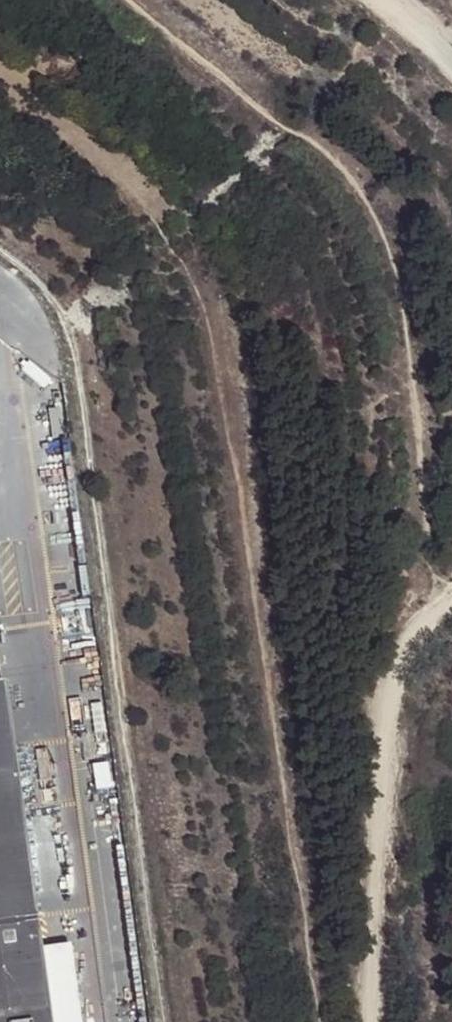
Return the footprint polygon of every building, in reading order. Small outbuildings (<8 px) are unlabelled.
[(24,769),(12,680),(0,681),(0,773),(24,769)] [(24,769),(0,773),(0,1021),(55,1021),(45,949),(24,769)] [(45,949),(55,1021),(84,1021),(75,946),(45,949)]
